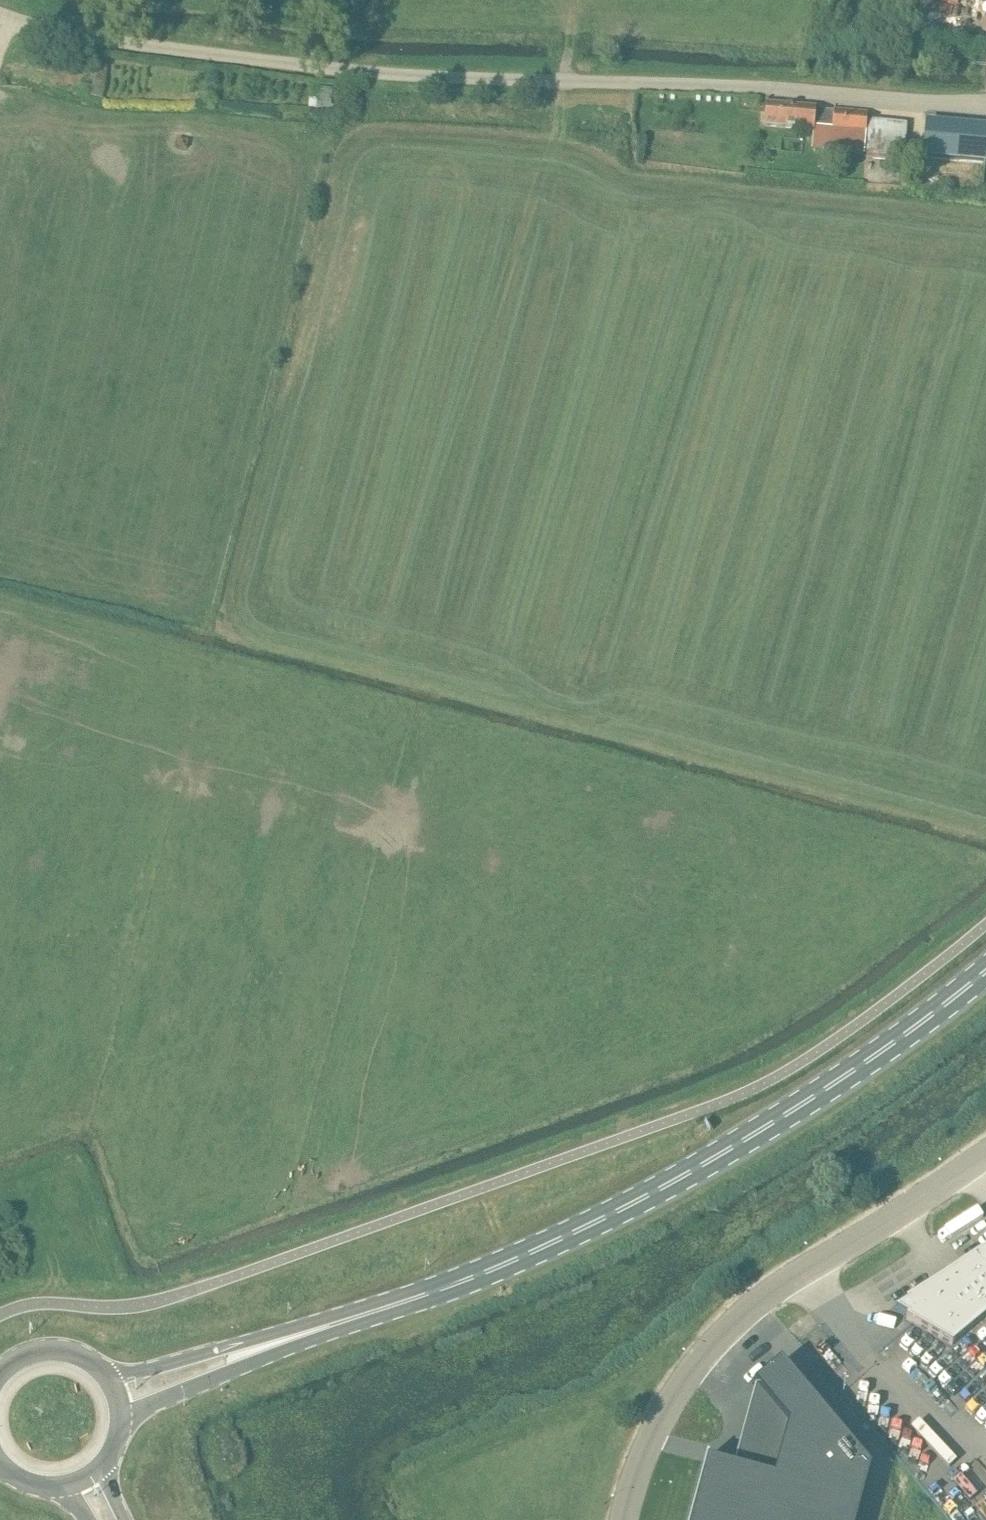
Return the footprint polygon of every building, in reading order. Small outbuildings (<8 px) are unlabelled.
[(333,89),(320,88),(317,109),(330,110),(333,89)] [(764,124),(764,127),(796,129),(813,131),(846,133),(855,134),(855,136),(854,149),(864,151),(888,153),(888,151),(904,153),(905,144),(906,124),(867,120),(868,113),(848,111),(834,110),(834,111),(816,110),(816,109),(798,107),(766,104),(764,124)] [(923,157),(956,160),(985,162),(985,161),(985,127),(958,125),(926,122),(925,142),(923,157)] [(974,1257),(952,1272),(954,1275),(951,1277),(949,1274),(939,1282),(941,1285),(939,1288),(935,1283),(929,1287),(906,1301),(907,1303),(896,1311),(908,1317),(906,1319),(952,1345),(985,1318),(985,1250),(974,1257)] [(692,1519),(858,1519),(871,1471),(782,1364),(754,1387),(788,1428),(774,1480),(707,1462),(692,1519)]
